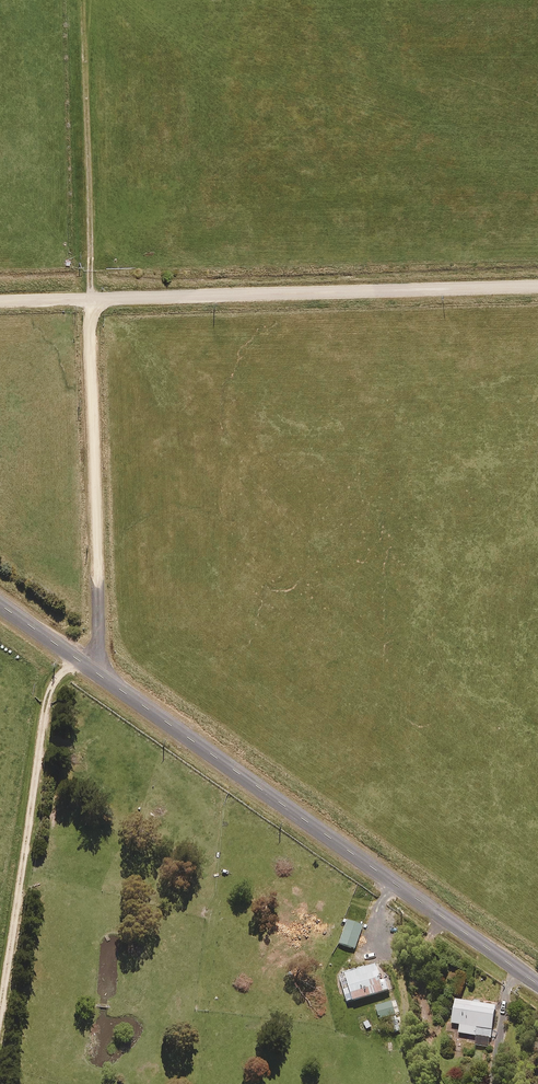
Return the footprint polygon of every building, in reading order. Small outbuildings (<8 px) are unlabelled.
[(362,924),(345,919),(337,944),(355,950),(362,924)] [(392,989),(384,961),(340,973),(348,1001),(392,989)] [(497,1005),(456,999),(452,1022),(461,1024),(459,1032),(477,1035),(476,1045),(490,1047),(497,1005)] [(397,1014),(393,1000),(377,1004),(381,1018),(397,1014)]
